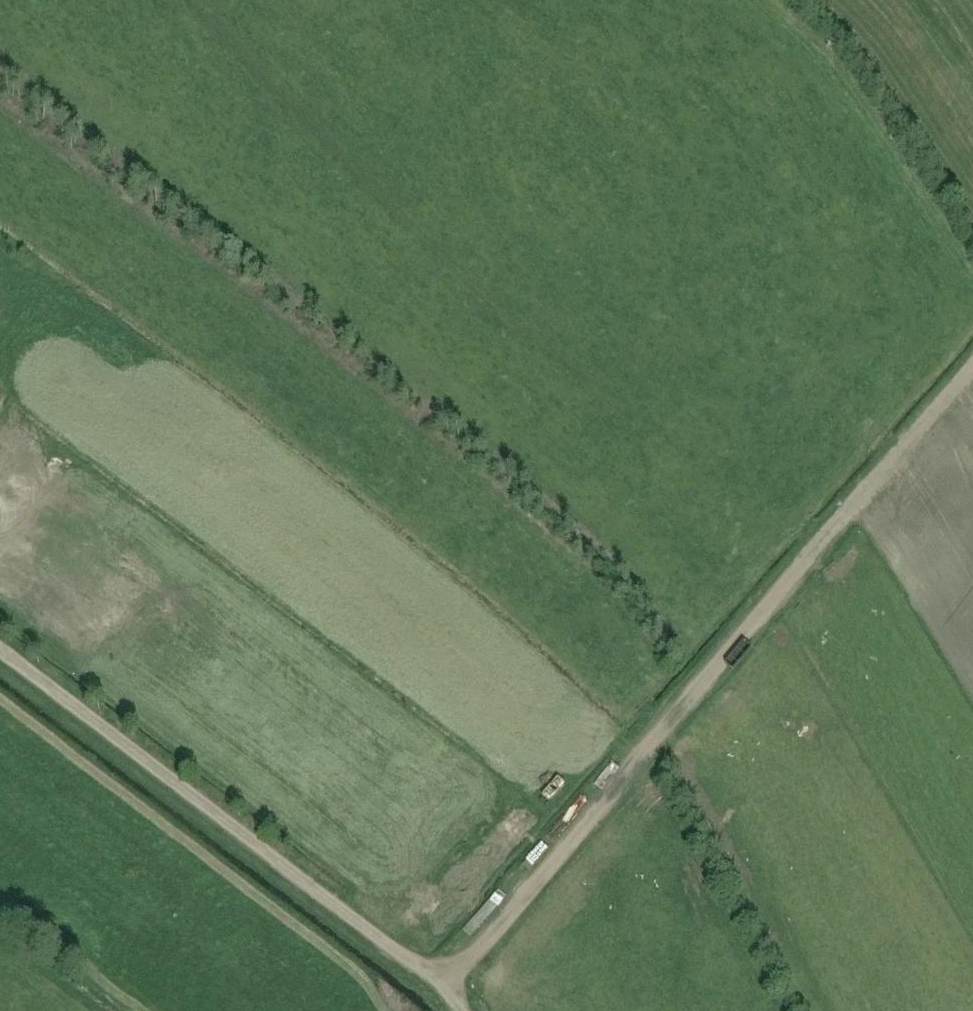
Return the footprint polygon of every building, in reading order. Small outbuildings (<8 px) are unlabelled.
[(472,793),(481,796),(486,779),(476,777),(472,793)] [(500,837),(511,847),(532,823),(521,813),(500,837)] [(444,912),(461,895),(455,889),(438,905),(444,912)]
